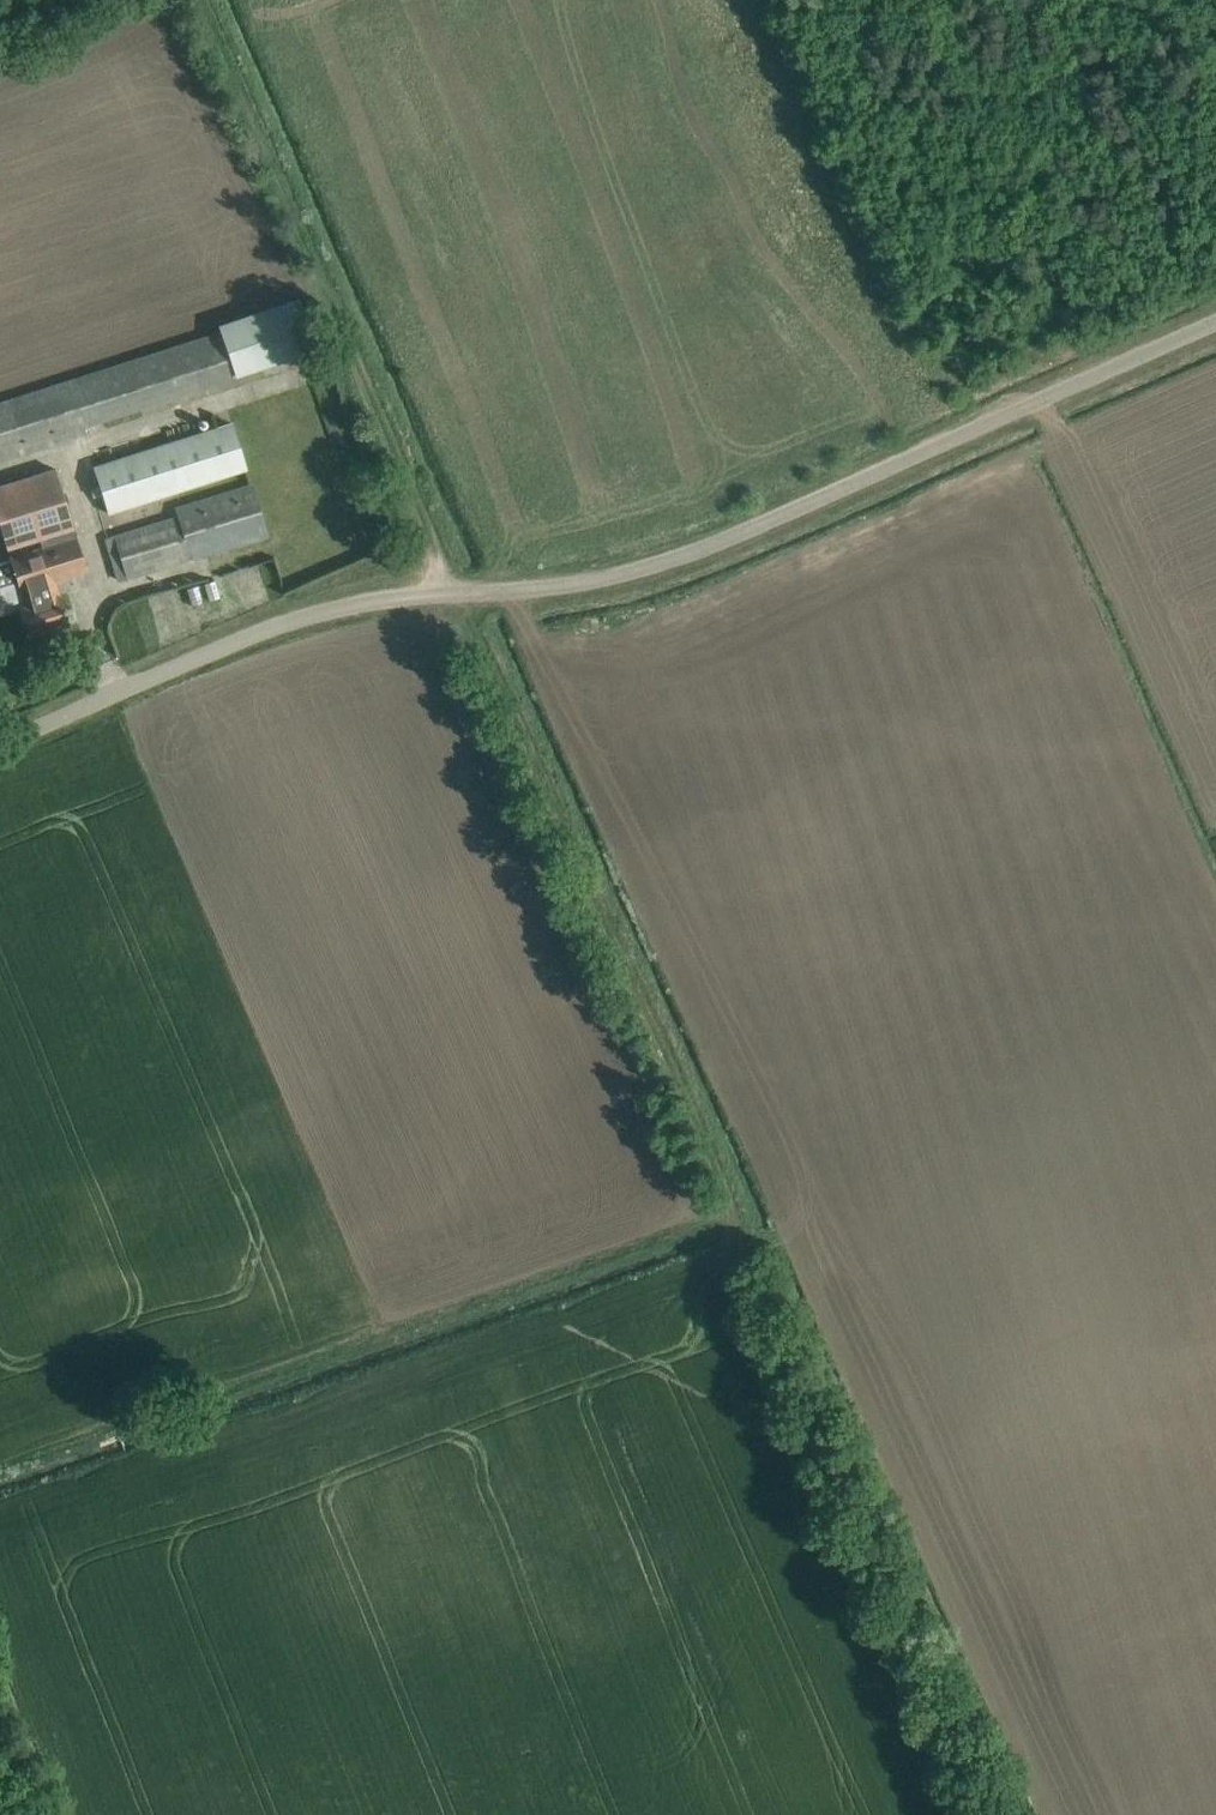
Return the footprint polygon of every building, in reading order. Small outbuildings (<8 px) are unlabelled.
[(203,337),(0,403),(0,461),(85,433),(82,424),(236,374),(237,377),(314,350),(295,298),(219,325),(221,332),(203,337)] [(94,467),(108,512),(246,468),(231,423),(94,467)] [(9,557),(10,559),(0,563),(0,614),(0,615),(18,609),(26,635),(68,622),(60,595),(58,596),(53,578),(86,568),(77,538),(53,467),(0,483),(0,528),(6,548),(39,538),(41,545),(9,556),(9,557)] [(120,579),(267,535),(252,484),(176,507),(178,517),(107,538),(120,579)]
